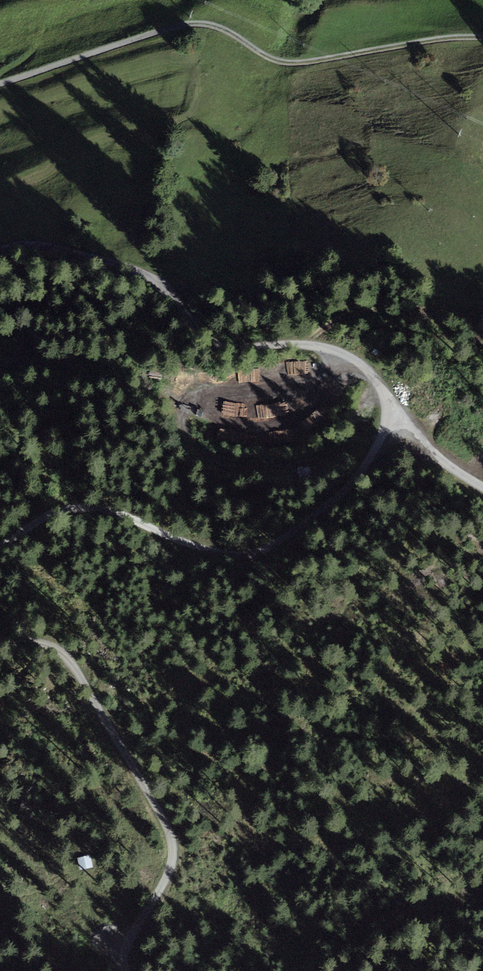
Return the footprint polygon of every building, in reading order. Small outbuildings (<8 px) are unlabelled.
[(89,857),(78,859),(81,872),(92,869),(89,857)]
